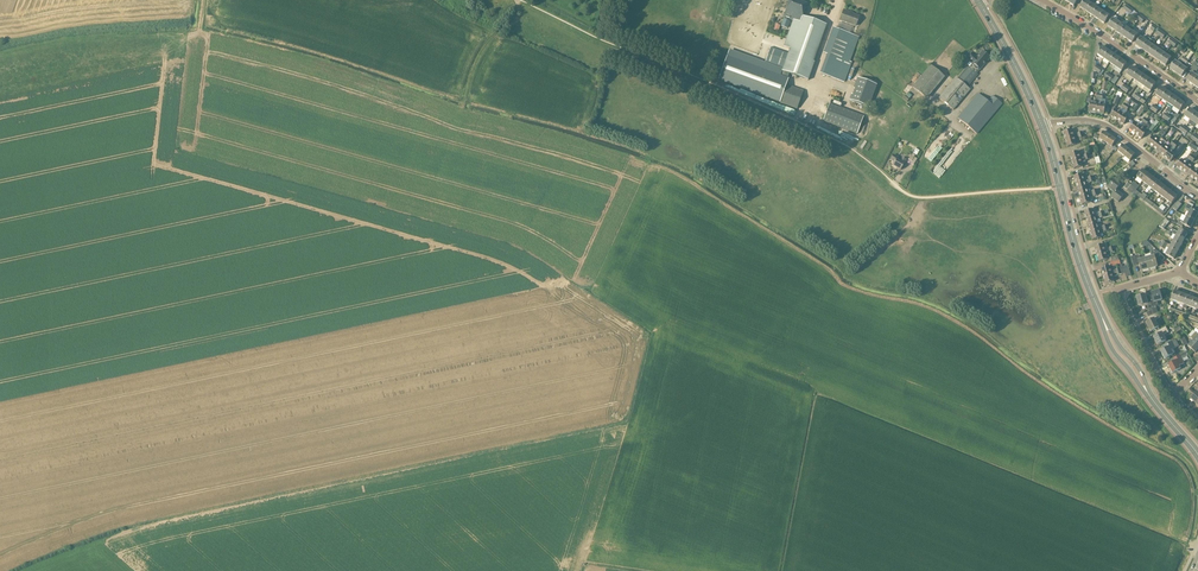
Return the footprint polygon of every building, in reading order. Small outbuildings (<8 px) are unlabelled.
[(813,63),(825,30),(827,26),(802,16),(807,4),(795,0),(790,0),(784,17),(795,21),(785,47),(790,49),(788,54),(783,52),(771,48),(765,64),(784,71),(786,72),(784,77),(782,76),(781,76),(727,57),(718,80),(780,103),(786,86),(789,79),(788,79),(790,73),(804,78),(807,80),(808,80),(814,64),(813,63)] [(1080,7),(1086,11),(1093,1),(1092,0),(1085,0),(1080,7)] [(1092,15),(1098,8),(1094,5),(1095,3),(1093,1),(1086,11),(1092,15)] [(1098,19),(1104,12),(1098,8),(1092,15),(1098,19)] [(844,10),(840,20),(856,26),(859,17),(852,14),(852,15),(849,14),(849,12),(844,10)] [(1105,24),(1110,16),(1104,12),(1098,19),(1105,24)] [(1138,14),(1133,20),(1137,23),(1139,21),(1142,16),(1138,14)] [(1113,18),(1108,26),(1114,30),(1119,23),(1116,20),(1118,18),(1115,16),(1114,18),(1113,18)] [(1142,23),(1140,25),(1141,26),(1144,28),(1149,22),(1142,16),(1139,21),(1142,23)] [(1119,23),(1114,30),(1120,34),(1125,27),(1119,23)] [(1126,38),(1131,31),(1129,29),(1131,26),(1127,24),(1125,27),(1120,34),(1126,38)] [(827,55),(820,73),(844,82),(851,63),(850,62),(859,38),(833,28),(824,53),(827,55)] [(1131,31),(1126,38),(1132,42),(1132,43),(1138,35),(1139,32),(1133,29),(1131,31)] [(1141,37),(1136,45),(1142,49),(1147,42),(1141,37)] [(1148,53),(1153,46),(1150,44),(1153,41),(1149,38),(1147,42),(1142,49),(1148,53)] [(1154,57),(1159,50),(1153,46),(1148,53),(1154,57)] [(1103,47),(1098,54),(1104,59),(1109,51),(1103,47)] [(1160,62),(1165,54),(1162,52),(1165,49),(1161,47),(1159,50),(1154,57),(1160,62)] [(1110,63),(1115,55),(1109,51),(1104,59),(1110,63)] [(1189,60),(1194,53),(1191,51),(1186,58),(1183,62),(1186,65),(1190,60),(1189,60)] [(973,64),(970,68),(976,74),(980,70),(989,58),(982,52),(976,59),(970,54),(967,58),(972,63),(973,64)] [(1166,66),(1171,58),(1165,54),(1160,62),(1166,66)] [(1115,67),(1121,59),(1115,55),(1110,63),(1115,67)] [(1116,67),(1122,71),(1127,64),(1121,59),(1115,67),(1116,67)] [(1175,61),(1170,68),(1176,73),(1181,65),(1175,61)] [(1186,80),(1192,84),(1197,77),(1195,75),(1197,70),(1197,68),(1197,67),(1197,66),(1197,63),(1196,62),(1189,71),(1192,73),(1186,80)] [(924,97),(943,76),(931,65),(912,87),(924,97)] [(1182,77),(1187,69),(1181,65),(1176,73),(1182,77)] [(956,78),(939,98),(953,110),(971,90),(968,87),(978,75),(976,74),(970,68),(968,67),(958,79),(956,78)] [(1132,79),(1138,71),(1132,67),(1126,75),(1132,79)] [(1132,79),(1130,82),(1131,81),(1137,86),(1139,83),(1144,75),(1138,71),(1132,79)] [(1139,83),(1145,87),(1150,79),(1144,75),(1139,83)] [(1122,77),(1116,86),(1124,91),(1127,87),(1124,85),(1125,84),(1122,83),(1125,79),(1122,77)] [(877,85),(857,78),(853,89),(854,90),(852,95),(851,95),(849,100),(868,108),(874,94),(876,87),(877,85)] [(1150,79),(1145,87),(1151,91),(1156,84),(1150,79)] [(1161,87),(1156,95),(1162,99),(1167,91),(1161,87)] [(1090,103),(1089,111),(1097,112),(1100,94),(1101,92),(1098,91),(1096,98),(1095,103),(1091,102),(1092,97),(1088,96),(1087,103),(1090,103)] [(1167,91),(1162,99),(1168,103),(1173,95),(1167,91)] [(1002,106),(1000,105),(1002,104),(992,96),(988,102),(981,96),(978,94),(958,118),(976,134),(997,109),(999,110),(1002,106)] [(1103,95),(1100,94),(1097,112),(1104,114),(1106,105),(1105,105),(1106,100),(1102,100),(1103,95)] [(1173,95),(1168,103),(1174,107),(1179,100),(1173,95)] [(1131,100),(1128,104),(1133,107),(1130,111),(1135,114),(1140,106),(1131,100)] [(1180,111),(1185,104),(1179,100),(1174,107),(1172,110),(1178,114),(1180,111)] [(864,117),(830,105),(823,122),(857,135),(864,117)] [(1143,106),(1137,115),(1140,117),(1146,109),(1143,106)] [(1116,109),(1111,116),(1117,120),(1122,113),(1116,109)] [(1190,109),(1184,116),(1191,121),(1196,113),(1190,109)] [(806,110),(803,120),(812,123),(815,113),(806,110)] [(1122,113),(1117,120),(1124,125),(1129,117),(1126,115),(1122,113)] [(1135,122),(1130,129),(1136,134),(1147,120),(1145,118),(1141,122),(1139,125),(1135,122)] [(1142,139),(1147,132),(1145,130),(1148,127),(1147,125),(1150,121),(1147,120),(1136,134),(1142,139)] [(1156,120),(1149,130),(1151,132),(1159,122),(1156,120)] [(1072,130),(1063,132),(1066,140),(1074,137),(1072,130)] [(1106,142),(1110,136),(1103,131),(1099,138),(1106,142)] [(1159,153),(1164,146),(1162,144),(1165,140),(1165,141),(1169,136),(1165,133),(1163,136),(1159,141),(1153,148),(1159,153)] [(1112,147),(1116,140),(1110,136),(1106,142),(1106,143),(1112,147)] [(1153,136),(1147,143),(1153,148),(1159,141),(1153,136)] [(1068,147),(1076,145),(1074,137),(1066,140),(1068,147)] [(1197,150),(1197,147),(1191,143),(1188,146),(1197,152),(1197,150)] [(1185,147),(1182,144),(1177,151),(1181,153),(1185,147)] [(1121,154),(1124,156),(1129,150),(1123,145),(1117,151),(1121,154)] [(1170,150),(1167,148),(1164,146),(1159,153),(1165,157),(1170,150)] [(915,149),(909,160),(912,161),(911,164),(914,165),(918,159),(914,157),(916,155),(917,156),(920,151),(915,149)] [(1124,156),(1127,159),(1130,161),(1135,155),(1129,150),(1124,156)] [(1176,155),(1173,152),(1170,150),(1165,157),(1171,162),(1176,155)] [(1078,151),(1070,154),(1072,162),(1081,159),(1078,151)] [(894,162),(893,165),(900,170),(904,164),(904,163),(906,159),(902,157),(900,161),(897,159),(898,157),(893,155),(890,160),(894,162)] [(1074,169),(1083,167),(1082,163),(1086,162),(1086,161),(1091,159),(1090,156),(1084,158),(1081,159),(1072,162),(1074,169)] [(1182,159),(1176,166),(1182,171),(1188,164),(1182,159)] [(1188,175),(1194,168),(1188,164),(1182,171),(1188,175)] [(1188,175),(1194,180),(1197,174),(1197,171),(1196,170),(1194,168),(1188,175)] [(1143,170),(1137,177),(1143,182),(1149,174),(1143,170)] [(1082,174),(1074,177),(1076,184),(1085,181),(1082,174)] [(1149,174),(1143,182),(1146,184),(1144,188),(1146,189),(1149,186),(1148,186),(1154,179),(1149,174)] [(1078,191),(1087,188),(1086,185),(1090,184),(1090,183),(1095,182),(1094,178),(1089,180),(1085,182),(1085,181),(1076,184),(1078,191)] [(1118,203),(1124,196),(1117,190),(1121,184),(1114,179),(1108,188),(1114,192),(1110,197),(1112,198),(1111,199),(1113,200),(1113,199),(1118,203)] [(1149,186),(1152,189),(1150,191),(1153,193),(1154,191),(1160,183),(1154,179),(1148,186),(1149,186)] [(1133,195),(1136,197),(1137,196),(1134,193),(1136,190),(1137,189),(1128,183),(1124,188),(1133,195)] [(1154,191),(1158,193),(1156,195),(1159,197),(1160,195),(1166,188),(1160,183),(1154,191)] [(1080,198),(1089,195),(1087,188),(1078,191),(1080,198)] [(1160,195),(1163,198),(1161,200),(1164,202),(1166,200),(1172,192),(1166,188),(1160,195)] [(1169,207),(1177,197),(1172,192),(1166,200),(1169,202),(1167,205),(1169,207)] [(1089,195),(1080,198),(1082,205),(1091,202),(1090,200),(1089,195)] [(1185,209),(1190,212),(1187,217),(1195,221),(1197,215),(1197,213),(1191,210),(1193,207),(1187,204),(1185,209)] [(1086,219),(1095,217),(1094,213),(1093,209),(1084,212),(1086,219)] [(1088,226),(1097,224),(1096,221),(1095,217),(1086,219),(1088,226)] [(1183,225),(1191,229),(1195,221),(1187,217),(1184,222),(1179,220),(1178,223),(1173,221),(1173,222),(1182,227),(1183,225)] [(1090,233),(1099,231),(1097,224),(1088,226),(1090,233)] [(1172,234),(1184,240),(1188,234),(1187,233),(1180,229),(1178,232),(1174,230),(1172,234)] [(1093,240),(1101,238),(1099,231),(1090,233),(1093,240)] [(1184,240),(1168,231),(1166,234),(1171,237),(1171,238),(1174,239),(1173,242),(1181,247),(1184,240)] [(1181,247),(1173,242),(1171,246),(1163,241),(1161,244),(1166,247),(1169,248),(1178,253),(1181,247)] [(1103,245),(1095,247),(1097,255),(1105,252),(1103,245)] [(1174,259),(1178,253),(1169,248),(1166,255),(1174,259)] [(1157,267),(1155,258),(1159,257),(1163,261),(1165,258),(1158,252),(1155,249),(1154,251),(1155,253),(1151,254),(1152,257),(1146,258),(1149,269),(1157,267)] [(1099,262),(1108,260),(1105,252),(1097,255),(1099,262)] [(1138,265),(1137,264),(1139,263),(1142,271),(1149,269),(1146,258),(1141,260),(1140,256),(1135,257),(1135,256),(1131,257),(1134,266),(1138,265)] [(1129,269),(1128,266),(1123,268),(1120,269),(1120,268),(1116,270),(1115,269),(1111,271),(1110,266),(1101,269),(1103,276),(1123,270),(1129,269)] [(1129,269),(1123,270),(1103,276),(1105,284),(1114,281),(1113,277),(1117,276),(1125,273),(1127,278),(1131,276),(1129,269)] [(1162,300),(1159,291),(1151,293),(1154,301),(1150,301),(1154,315),(1158,314),(1158,313),(1156,308),(1159,307),(1157,301),(1162,300)] [(1174,291),(1171,300),(1178,302),(1181,293),(1174,291)] [(1181,293),(1178,302),(1184,305),(1185,305),(1188,296),(1181,293)] [(1154,315),(1150,301),(1150,300),(1149,297),(1146,298),(1145,295),(1137,297),(1139,306),(1148,304),(1150,311),(1146,313),(1149,317),(1154,315)] [(1191,307),(1195,298),(1188,296),(1185,305),(1184,305),(1183,308),(1186,310),(1188,306),(1191,307)] [(1151,332),(1159,327),(1155,320),(1160,318),(1158,314),(1154,315),(1149,317),(1150,321),(1146,323),(1151,332)] [(1158,331),(1160,334),(1154,337),(1158,345),(1164,342),(1166,345),(1168,344),(1166,341),(1163,335),(1169,333),(1166,327),(1158,331)] [(1165,359),(1174,354),(1171,350),(1179,346),(1176,340),(1168,344),(1166,345),(1164,346),(1166,349),(1161,351),(1165,359)] [(1195,353),(1197,350),(1197,345),(1193,341),(1188,346),(1195,353)] [(1172,373),(1181,369),(1180,366),(1184,364),(1182,358),(1188,355),(1186,352),(1173,359),(1175,362),(1168,365),(1172,373)] [(1190,398),(1197,404),(1197,403),(1197,393),(1196,392),(1195,393),(1191,389),(1188,392),(1193,396),(1190,398)]
